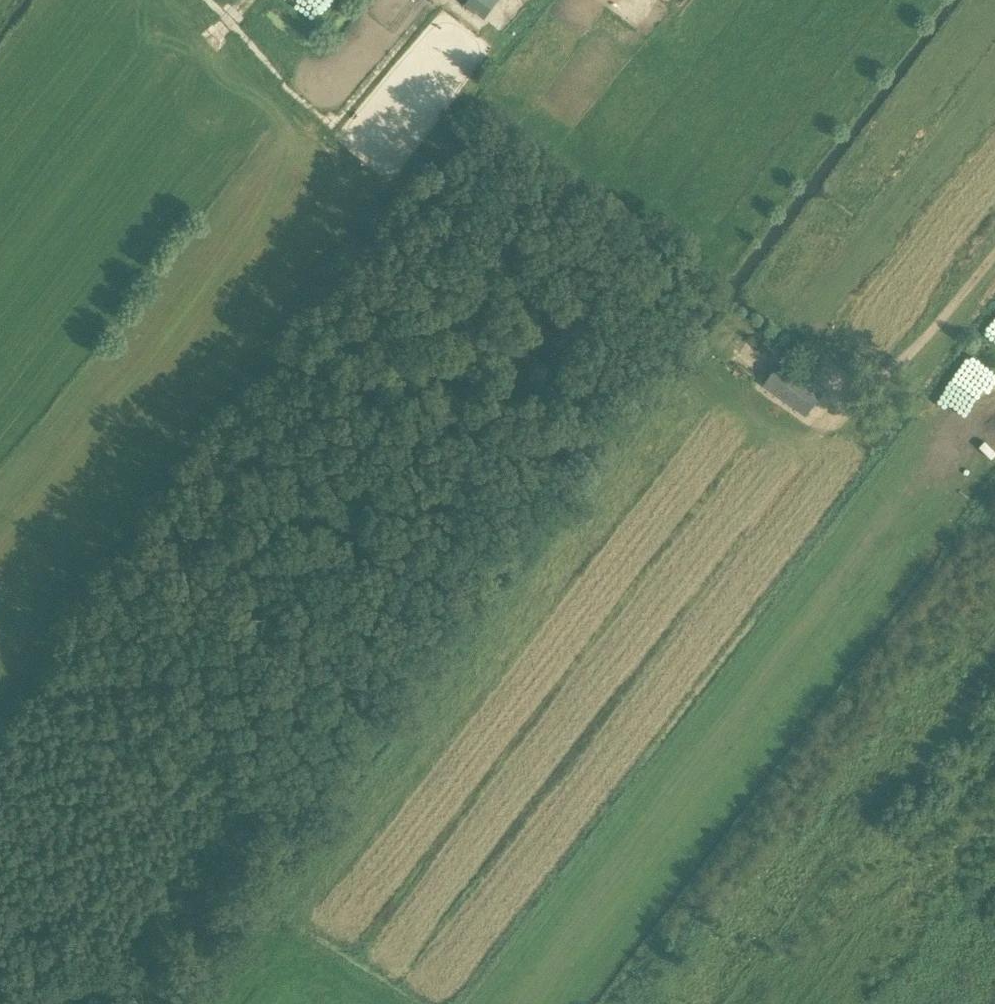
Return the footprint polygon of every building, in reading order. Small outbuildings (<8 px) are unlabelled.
[(462,3),(485,17),(496,0),(464,0),(462,3)] [(971,353),(952,374),(975,394),(994,373),(971,353)] [(783,359),(763,386),(806,416),(825,389),(783,359)]
